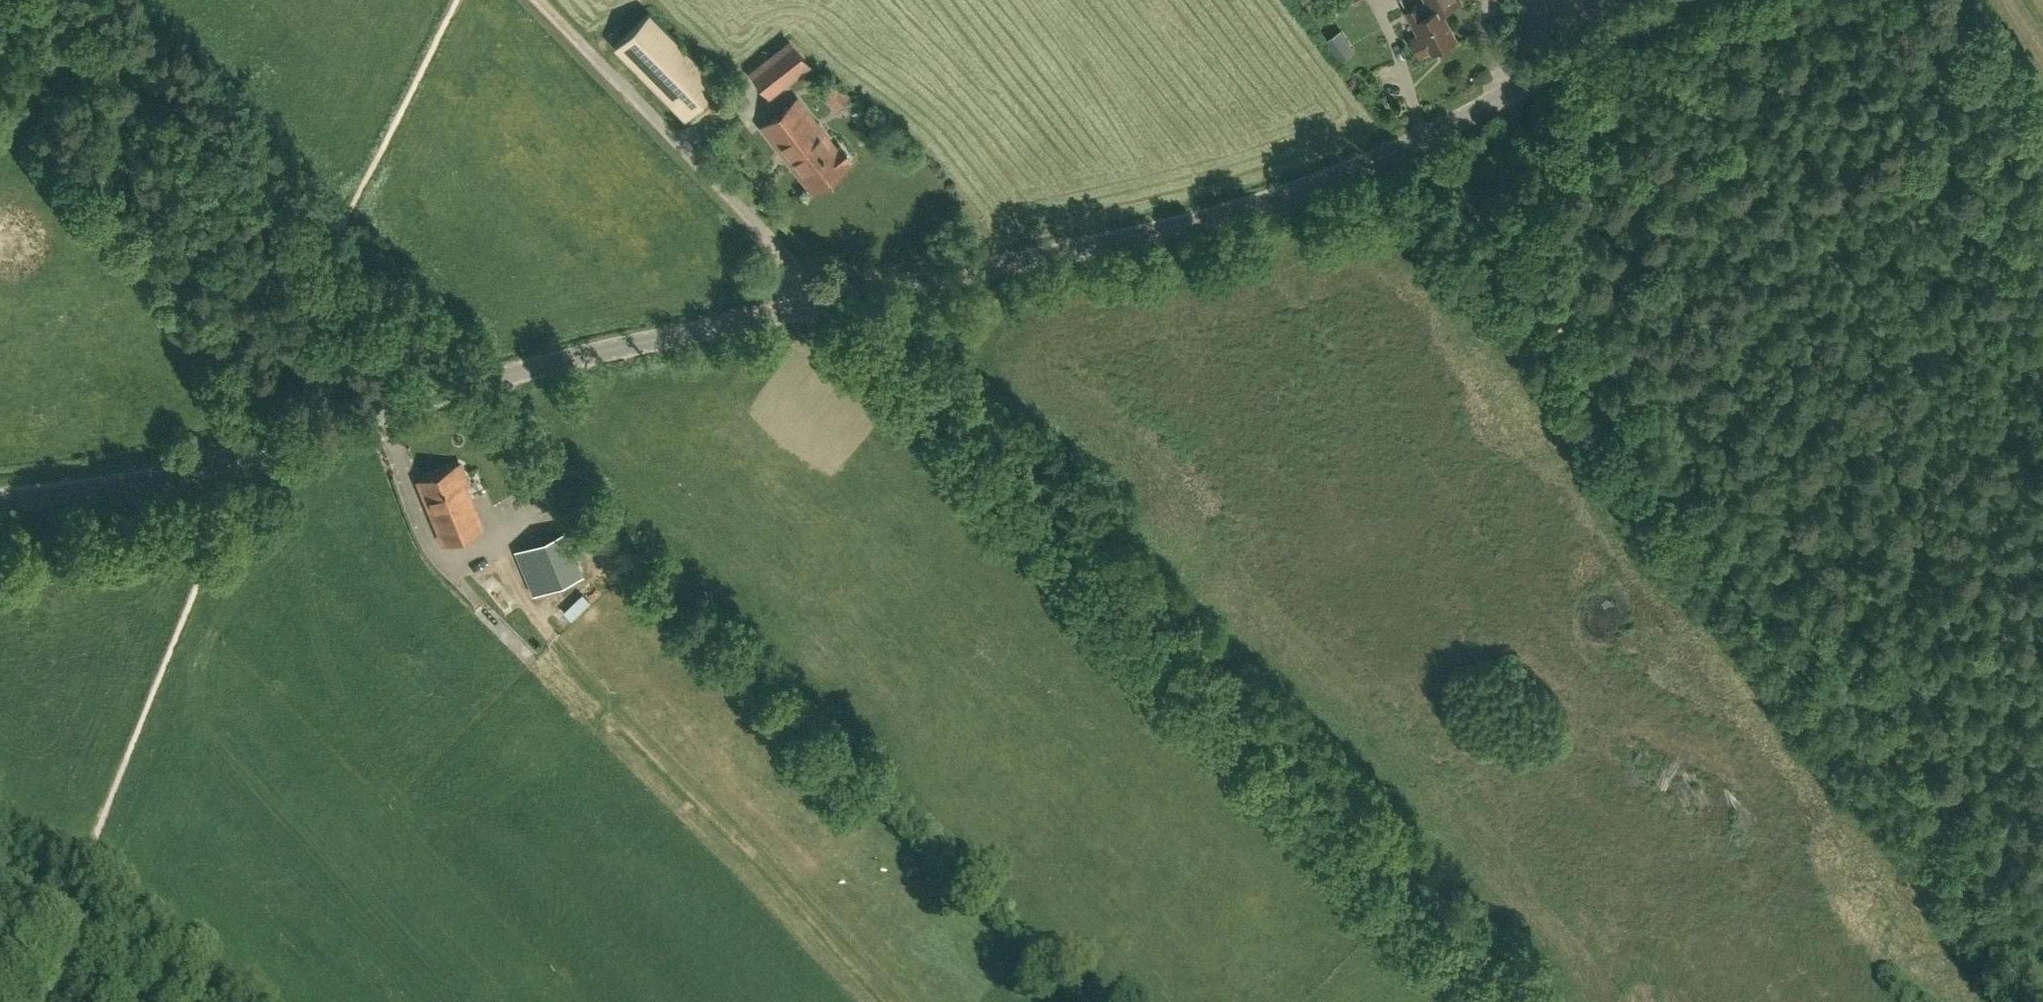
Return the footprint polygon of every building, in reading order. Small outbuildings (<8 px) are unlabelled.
[(1408,10),(1420,33),(1411,38),(1419,54),(1432,48),(1432,49),(1456,37),(1442,9),(1460,0),(1428,0),(1408,10)] [(719,82),(649,11),(613,46),(684,117),(719,82)] [(1334,59),(1352,49),(1339,26),(1321,36),(1334,59)] [(752,73),(769,94),(807,64),(790,42),(752,73)] [(798,98),(764,125),(763,125),(812,189),(847,162),(846,160),(848,158),(839,147),(837,149),(798,98)] [(457,466),(456,465),(418,481),(444,542),(482,526),(463,480),(465,479),(467,476),(462,466),(459,465),(457,466)] [(574,575),(560,529),(509,545),(523,591),(574,575)] [(558,610),(567,619),(585,601),(576,592),(558,610)]
